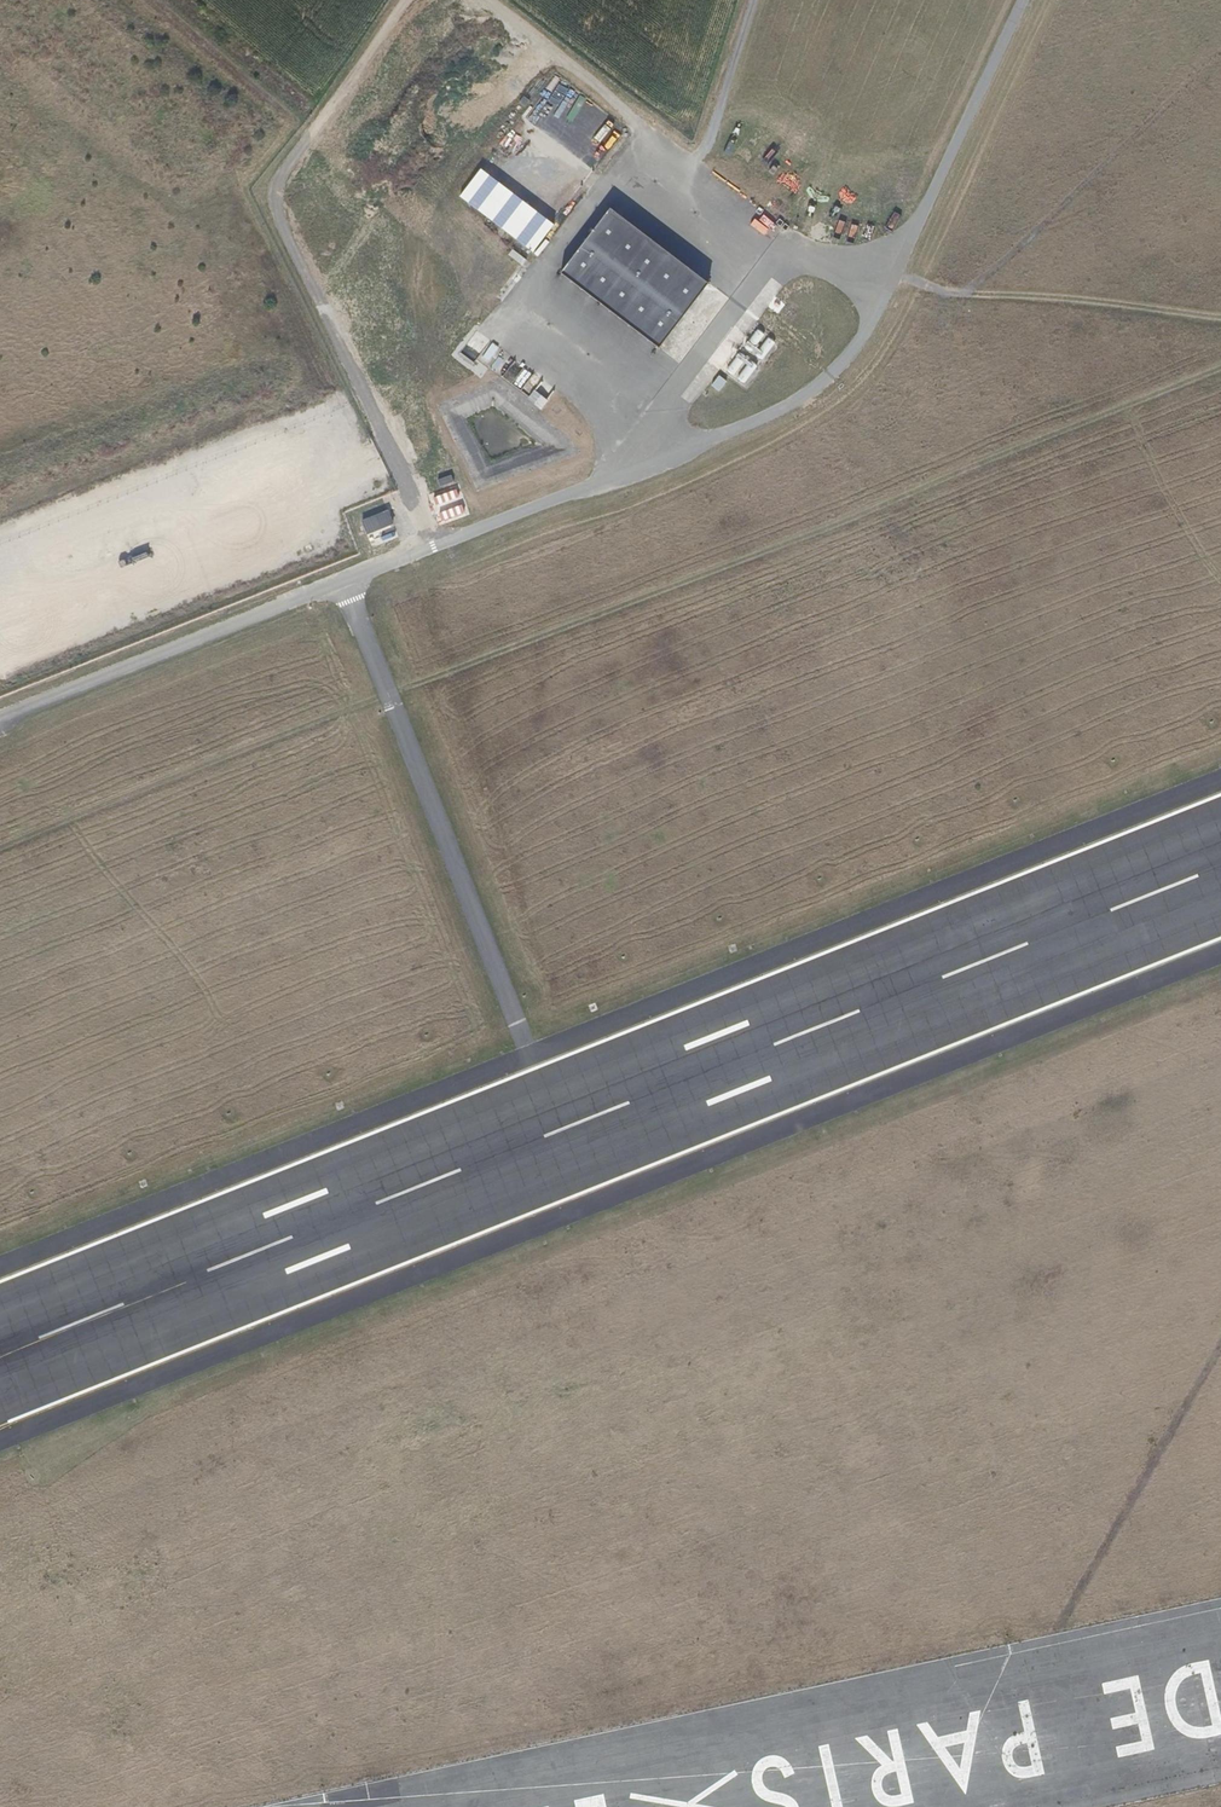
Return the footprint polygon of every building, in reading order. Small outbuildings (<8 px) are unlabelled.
[(458,196),(532,253),(553,226),(479,169),(458,196)] [(560,271),(660,347),(709,283),(609,207),(560,271)] [(368,534),(394,523),(388,509),(362,520),(368,534)] [(379,541),(393,538),(392,531),(377,535),(379,541)]
